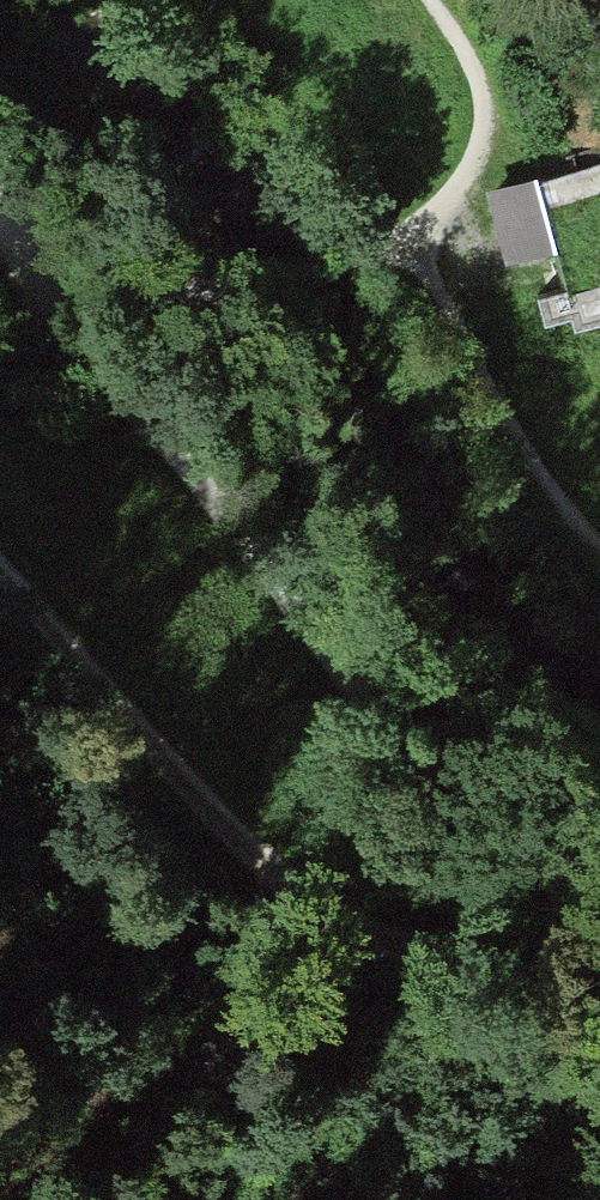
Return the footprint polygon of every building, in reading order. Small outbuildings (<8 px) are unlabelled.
[(550,183),(500,190),(510,261),(560,254),(550,183)] [(599,325),(599,298),(583,303),(589,328),(599,325)]
